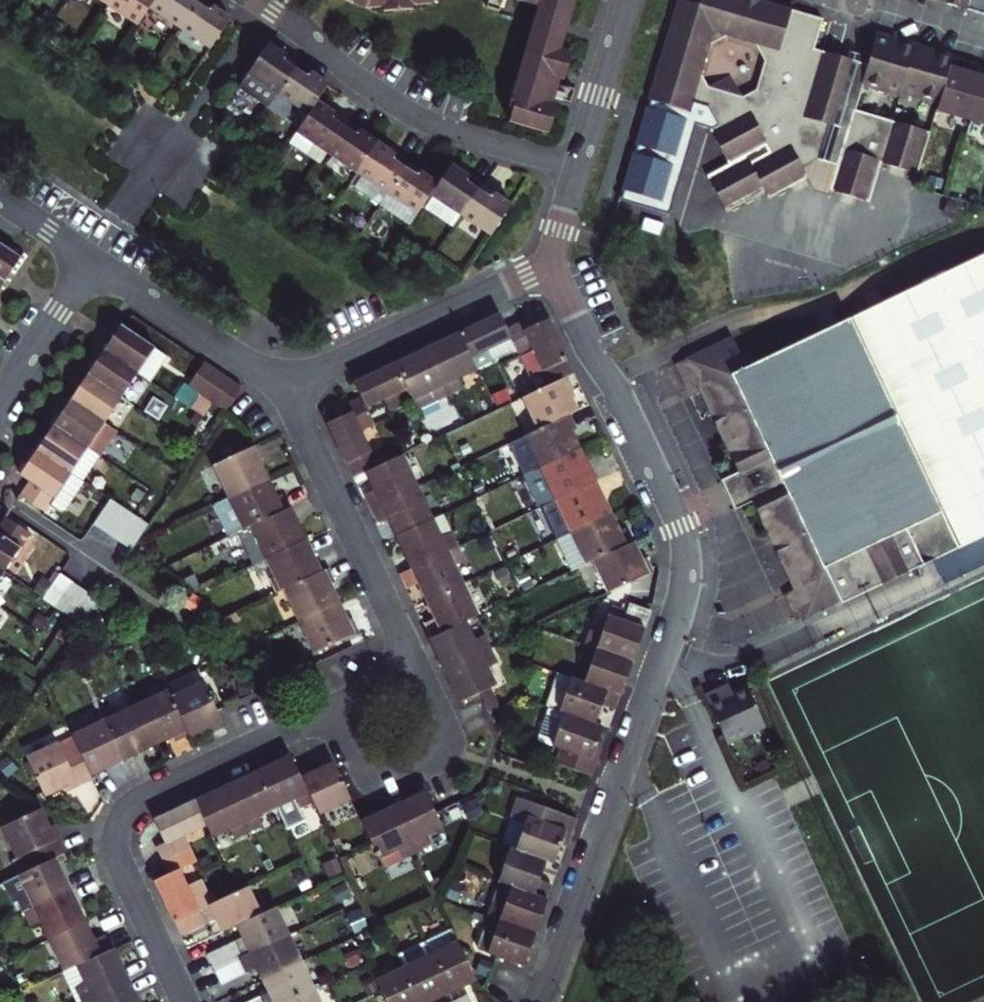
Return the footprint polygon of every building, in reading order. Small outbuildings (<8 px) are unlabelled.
[(108,5),(138,25),(150,8),(155,0),(111,0),(108,5)] [(180,28),(196,3),(192,0),(155,0),(150,8),(180,28)] [(196,3),(209,12),(216,10),(201,0),(198,0),(196,3)] [(365,3),(365,8),(382,7),(382,11),(412,9),(412,5),(429,4),(429,0),(358,0),(365,3)] [(486,9),(499,13),(502,0),(489,0),(486,9)] [(538,7),(524,52),(507,108),(512,110),(508,121),(547,133),(555,106),(551,105),(553,98),(570,102),(575,87),(568,86),(565,94),(555,92),(559,78),(563,79),(571,53),(560,49),(574,0),(516,0),(538,7)] [(724,211),(762,190),(767,198),(805,177),(800,168),(785,139),(793,115),(845,131),(835,165),(828,190),(868,202),(880,163),(917,173),(930,133),(854,110),(862,84),(867,65),(858,63),(860,55),(849,52),(847,59),(813,49),(822,19),(757,0),(700,0),(698,5),(683,0),(678,0),(648,100),(688,112),(691,101),(706,106),(717,125),(708,129),(728,165),(706,177),(724,211)] [(966,10),(967,6),(969,0),(934,0),(966,10)] [(983,11),(983,0),(969,0),(967,6),(983,11)] [(209,12),(196,3),(180,28),(210,48),(230,19),(216,10),(209,12)] [(967,6),(966,10),(983,15),(983,11),(967,6)] [(898,95),(899,92),(938,104),(952,58),(876,36),(867,65),(862,84),(898,95)] [(268,44),(238,89),(267,109),(278,94),(294,69),(282,60),(280,53),(268,44)] [(297,64),(280,53),(282,60),(294,69),(297,64)] [(936,110),(983,125),(983,78),(973,75),(976,65),(952,58),(938,104),(936,110)] [(297,64),(294,69),(307,77),(313,75),(297,64)] [(307,77),(294,69),(278,94),(307,114),(316,102),(327,85),(313,75),(307,77)] [(307,114),(296,131),(313,142),(306,153),(320,162),(327,152),(344,126),(332,118),(331,112),(316,102),(307,114)] [(347,122),(331,112),(332,118),(344,126),(347,122)] [(785,139),(800,168),(816,160),(835,165),(845,131),(793,115),(785,139)] [(347,122),(344,126),(357,135),(363,133),(347,122)] [(357,135),(344,126),(327,152),(358,173),(378,143),(363,133),(357,135)] [(296,131),(289,142),(306,153),(313,142),(296,131)] [(391,152),(378,143),(358,173),(388,193),(398,178),(405,168),(392,159),(391,152)] [(408,163),(391,152),(392,159),(405,168),(408,163)] [(408,163),(405,168),(418,176),(425,174),(408,163)] [(437,186),(431,194),(461,214),(478,189),(465,181),(464,174),(450,165),(438,183),(437,186)] [(418,176),(405,168),(398,178),(388,193),(418,213),(431,194),(437,186),(438,183),(425,174),(418,176)] [(481,185),(464,174),(465,181),(478,189),(481,185)] [(496,195),(481,185),(478,189),(491,198),(496,195)] [(491,198),(478,189),(461,214),(491,234),(510,205),(496,195),(491,198)] [(5,283),(22,257),(0,243),(0,280),(5,283)] [(948,271),(879,304),(874,319),(851,317),(744,367),(729,336),(683,358),(684,362),(674,367),(684,388),(694,384),(735,472),(738,477),(726,482),(735,499),(746,494),(749,500),(790,587),(781,592),(793,618),(799,615),(839,596),(841,602),(933,559),(983,535),(983,254),(948,271)] [(858,313),(851,317),(874,319),(879,304),(858,313)] [(459,335),(476,370),(509,354),(521,356),(534,349),(525,330),(521,322),(507,328),(501,315),(459,335)] [(573,375),(547,320),(525,330),(534,349),(521,356),(531,377),(540,373),(547,388),(567,378),(573,375)] [(121,324),(104,350),(137,372),(154,347),(121,324)] [(459,335),(427,350),(449,396),(463,389),(458,379),(476,370),(459,335)] [(137,372),(104,350),(87,375),(121,398),(137,372)] [(449,396),(427,350),(395,365),(412,401),(429,393),(434,403),(449,396)] [(672,363),(674,367),(684,362),(683,358),(672,363)] [(185,387),(199,396),(216,372),(202,362),(185,387)] [(360,398),(346,404),(350,413),(359,432),(373,426),(365,408),(382,400),(389,416),(413,404),(412,401),(395,365),(382,371),(354,384),(360,398)] [(199,396),(212,404),(229,380),(216,372),(199,396)] [(121,398),(87,375),(70,401),(103,423),(121,398)] [(547,388),(522,399),(537,431),(569,416),(576,413),(567,395),(573,393),(567,378),(547,388)] [(225,413),(227,411),(242,389),(229,380),(212,404),(225,413)] [(506,392),(490,399),(495,411),(511,404),(506,392)] [(70,401),(53,426),(99,456),(115,431),(103,423),(70,401)] [(369,453),(359,432),(350,413),(327,424),(329,430),(353,479),(365,473),(379,466),(373,452),(369,453)] [(569,416),(537,431),(514,442),(529,474),(540,469),(579,450),(571,434),(576,431),(569,416)] [(99,456),(53,426),(37,450),(82,481),(99,456)] [(264,459),(256,445),(213,466),(228,498),(267,480),(259,461),(264,459)] [(27,481),(18,495),(43,513),(49,505),(56,510),(64,509),(82,481),(37,450),(20,476),(27,481)] [(579,450),(540,469),(548,487),(543,489),(551,504),(594,483),(579,450)] [(363,496),(370,511),(416,488),(401,456),(379,466),(365,473),(374,491),(363,496)] [(731,508),(749,500),(746,494),(735,499),(726,482),(738,477),(735,472),(718,480),(731,508)] [(480,478),(470,483),(476,496),(486,491),(480,478)] [(246,529),(288,509),(281,495),(276,497),(267,480),(228,498),(243,530),(246,529)] [(594,483),(551,504),(558,518),(563,516),(571,533),(610,515),(594,483)] [(388,520),(396,537),(431,520),(416,488),(370,511),(377,525),(388,520)] [(105,535),(123,509),(110,500),(92,525),(105,535)] [(259,540),(267,558),(306,540),(291,508),(288,509),(246,529),(253,543),(259,540)] [(118,543),(135,518),(123,509),(105,535),(118,543)] [(3,571),(30,532),(4,515),(0,521),(0,569),(3,571)] [(396,537),(411,570),(458,548),(451,533),(443,515),(431,520),(396,537)] [(610,515),(571,533),(554,541),(569,573),(594,561),(631,544),(624,530),(619,532),(610,515)] [(131,552),(140,540),(149,526),(135,518),(118,543),(131,552)] [(933,559),(944,582),(983,563),(983,535),(933,559)] [(286,590),(322,573),(306,540),(267,558),(276,577),(270,580),(277,594),(286,590)] [(631,544),(594,561),(610,593),(634,581),(654,572),(646,558),(641,561),(633,543),(631,544)] [(418,585),(427,602),(462,585),(454,568),(465,562),(458,548),(411,570),(399,576),(406,590),(418,585)] [(301,622),(339,603),(331,585),(337,583),(330,569),(322,573),(286,590),(301,622)] [(43,598),(56,607),(74,581),(60,572),(43,598)] [(187,582),(192,594),(201,590),(195,577),(187,582)] [(525,577),(514,583),(521,596),(532,591),(525,577)] [(56,607),(69,616),(87,591),(74,581),(56,607)] [(424,624),(431,638),(465,623),(477,617),(462,585),(427,602),(434,619),(424,624)] [(55,636),(69,646),(89,615),(100,599),(87,591),(69,616),(55,636)] [(621,619),(626,605),(613,600),(600,634),(590,630),(584,645),(632,662),(645,628),(621,619)] [(651,609),(628,601),(626,605),(621,619),(645,628),(651,609)] [(339,603),(301,622),(316,654),(360,633),(354,619),(348,622),(339,603)] [(465,623),(431,638),(429,639),(441,665),(444,672),(490,650),(483,634),(473,639),(465,623)] [(590,663),(584,681),(618,693),(621,694),(632,662),(584,645),(579,659),(590,663)] [(490,650),(444,672),(460,703),(480,693),(495,687),(487,669),(497,664),(490,650)] [(563,712),(594,723),(601,704),(613,708),(618,693),(584,681),(570,677),(557,672),(545,705),(550,707),(558,710),(563,712)] [(210,733),(224,726),(217,712),(204,682),(171,698),(189,735),(190,737),(208,729),(210,733)] [(726,741),(727,741),(765,723),(747,684),(732,691),(730,686),(721,690),(718,687),(704,693),(726,741)] [(168,690),(136,705),(155,744),(172,736),(175,742),(189,735),(171,698),(168,690)] [(155,744),(136,705),(117,714),(115,710),(101,716),(122,760),(155,744)] [(601,726),(594,723),(563,712),(558,710),(550,707),(538,740),(560,748),(555,763),(591,776),(597,761),(589,759),(594,746),(601,726)] [(122,760),(101,716),(87,723),(90,727),(70,737),(74,744),(89,776),(122,760)] [(89,776),(74,744),(59,751),(56,743),(24,758),(43,797),(62,788),(75,782),(78,788),(92,781),(89,776)] [(597,761),(601,749),(594,746),(589,759),(597,761)] [(6,756),(0,761),(0,770),(6,777),(17,769),(6,756)] [(313,802),(296,767),(291,757),(260,772),(276,805),(286,828),(304,819),(299,808),(313,802)] [(350,798),(333,763),(315,772),(310,760),(296,767),(313,802),(318,813),(350,798)] [(276,805),(260,772),(245,778),(227,787),(249,832),(263,826),(257,814),(276,805)] [(75,782),(62,788),(65,794),(78,788),(75,782)] [(249,832),(227,787),(195,802),(205,823),(211,836),(229,827),(235,839),(249,832)] [(392,808),(414,855),(430,847),(424,836),(442,827),(435,813),(425,793),(392,808)] [(571,834),(576,818),(539,805),(517,797),(509,818),(524,823),(514,851),(544,861),(551,863),(558,844),(563,831),(571,834)] [(476,800),(461,807),(468,822),(483,814),(476,800)] [(183,834),(205,823),(195,802),(154,821),(164,843),(156,847),(163,861),(190,848),(183,834)] [(12,859),(19,874),(54,858),(67,851),(60,836),(54,839),(49,827),(39,808),(2,826),(17,857),(12,859)] [(400,861),(414,855),(392,808),(361,822),(371,843),(378,857),(384,869),(400,861)] [(54,839),(60,836),(54,825),(49,827),(54,839)] [(566,847),(571,834),(563,831),(558,844),(566,847)] [(179,870),(196,862),(190,848),(163,861),(169,874),(155,881),(174,922),(201,909),(209,905),(215,903),(204,878),(187,887),(179,870)] [(497,882),(510,886),(544,899),(549,885),(537,880),(544,861),(514,851),(509,848),(497,882)] [(54,858),(19,874),(0,883),(10,904),(18,900),(23,912),(69,890),(54,858)] [(315,888),(310,876),(300,880),(306,893),(315,888)] [(358,897),(351,883),(338,889),(345,903),(358,897)] [(492,901),(487,916),(535,933),(540,919),(547,900),(544,899),(510,886),(503,905),(492,901)] [(215,903),(209,905),(216,920),(222,932),(237,925),(260,914),(247,887),(238,892),(215,903)] [(41,920),(50,938),(84,922),(69,890),(23,912),(29,925),(41,920)] [(209,905),(201,909),(208,924),(216,920),(209,905)] [(370,924),(362,906),(353,910),(362,928),(370,924)] [(244,938),(250,953),(288,935),(275,908),(260,914),(237,925),(244,938)] [(181,937),(208,924),(201,909),(174,922),(181,937)] [(535,933),(487,916),(476,947),(477,950),(498,957),(523,966),(535,933)] [(50,938),(65,971),(77,965),(112,949),(105,934),(93,939),(84,922),(50,938)] [(451,930),(424,943),(429,955),(447,992),(474,979),(451,930)] [(241,958),(214,971),(220,984),(257,966),(263,980),(301,962),(288,935),(250,953),(241,958)] [(244,938),(234,943),(241,958),(250,953),(244,938)] [(402,968),(419,1001),(426,1001),(447,992),(429,955),(424,943),(423,941),(396,954),(402,968)] [(214,971),(241,958),(234,943),(207,956),(214,971)] [(112,949),(77,965),(85,982),(75,987),(82,1001),(129,979),(113,948),(112,949)] [(368,965),(361,951),(353,955),(359,968),(368,965)] [(274,1001),(289,1001),(314,990),(301,962),(263,980),(270,994),(274,1001)] [(77,965),(65,971),(80,1001),(82,1001),(75,987),(85,982),(77,965)] [(402,968),(375,981),(380,992),(385,1001),(419,1001),(402,968)] [(129,979),(82,1001),(139,1001),(129,979)] [(21,996),(24,1001),(39,1001),(33,990),(21,996)] [(289,1001),(320,1001),(314,990),(289,1001)] [(260,998),(262,1001),(274,1001),(270,994),(260,998)]
